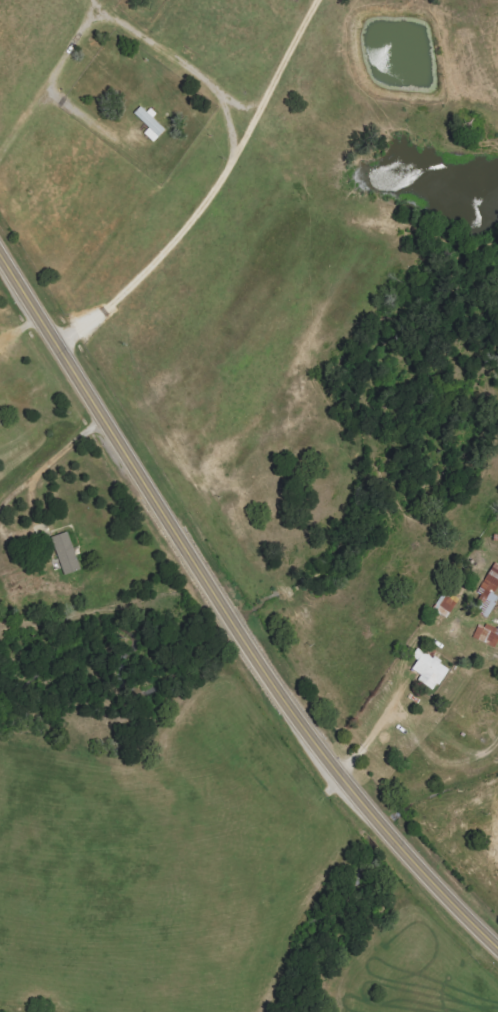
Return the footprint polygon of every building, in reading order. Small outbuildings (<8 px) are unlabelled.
[(134,113),(149,128),(144,133),(153,142),(166,128),(141,105),(134,113)] [(79,570),(68,532),(52,537),(63,575),(79,570)] [(486,593),(476,611),(488,618),(497,601),(497,597),(494,594),(497,587),(497,564),(495,562),(479,589),(486,593)] [(458,600),(444,592),(433,610),(448,618),(458,600)] [(497,642),(497,632),(480,623),(473,637),(495,648),(497,642)] [(449,668),(417,649),(412,657),(418,660),(412,670),(421,675),(418,681),(435,691),(449,668)]
